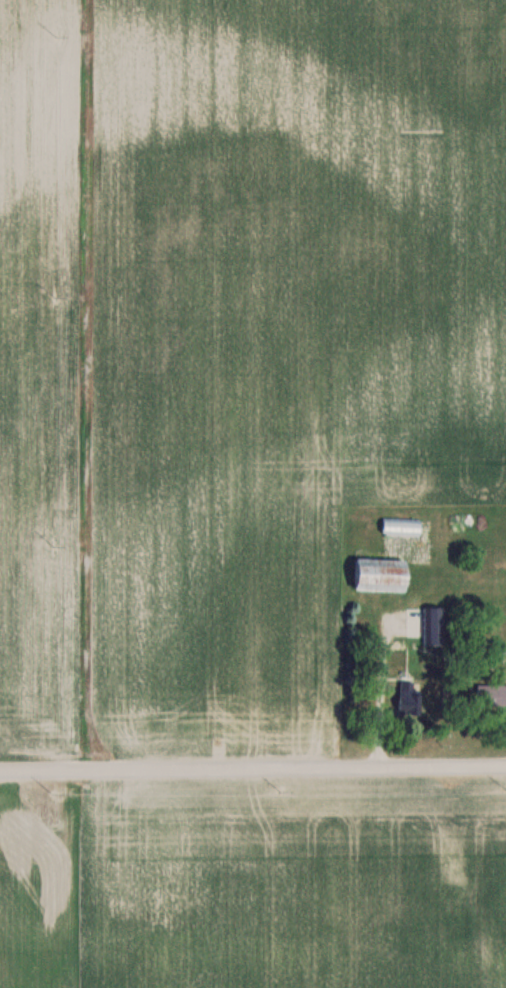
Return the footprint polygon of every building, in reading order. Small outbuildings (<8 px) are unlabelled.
[(419,534),(419,518),(382,518),(382,534),(419,534)] [(405,559),(355,558),(355,590),(404,591),(405,559)] [(407,607),(407,635),(422,635),(422,644),(443,644),(443,607),(407,607)] [(419,715),(419,689),(412,689),(412,680),(399,680),(399,715),(419,715)] [(477,684),(476,706),(505,707),(505,684),(477,684)]
